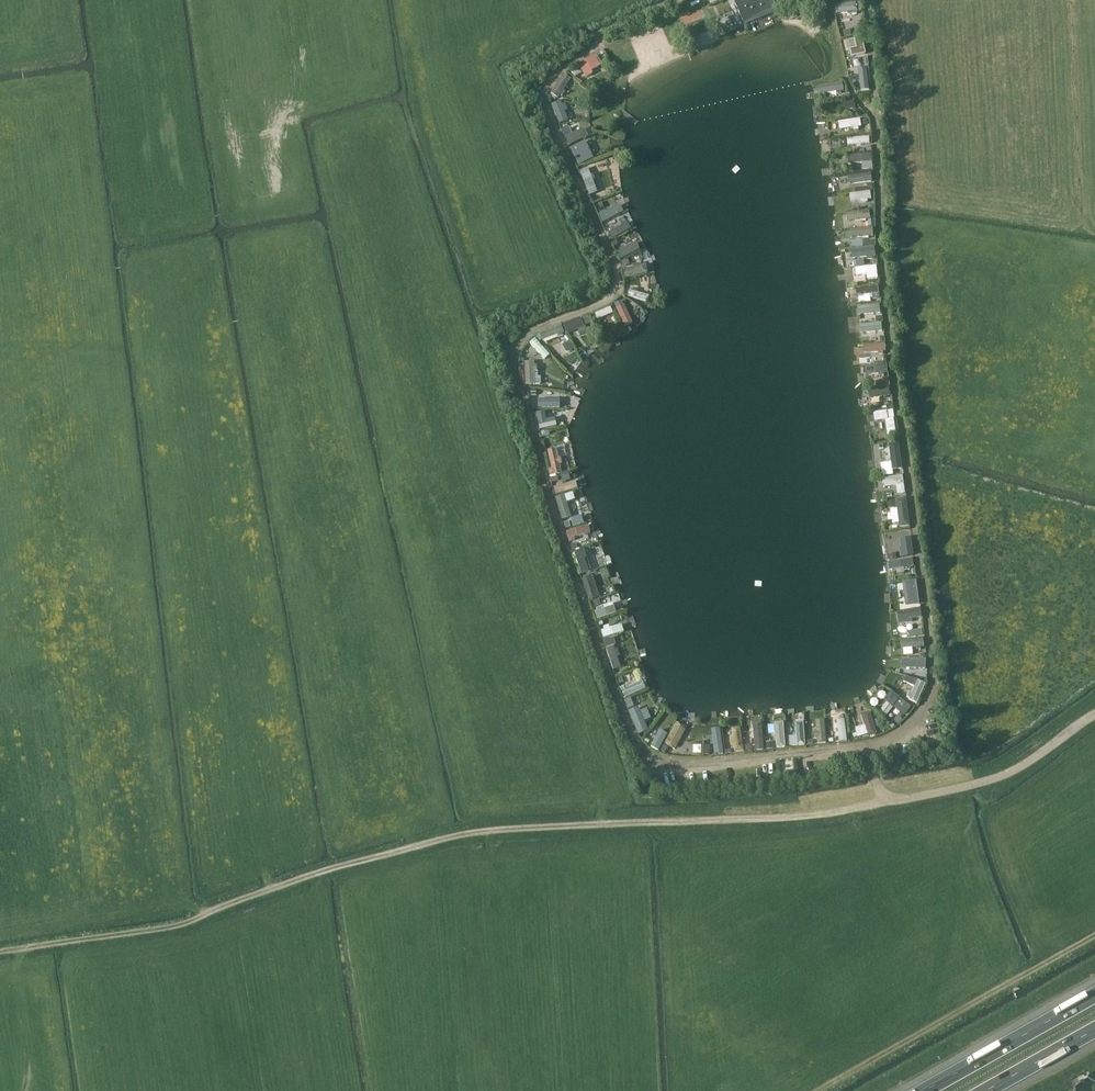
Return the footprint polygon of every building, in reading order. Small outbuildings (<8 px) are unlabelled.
[(744,25),(777,10),(773,0),(734,0),(744,25)] [(855,3),(834,6),(836,15),(847,13),(847,15),(856,14),(855,3)] [(755,32),(776,23),(773,15),(752,24),(755,32)] [(856,48),(850,50),(851,57),(865,54),(861,36),(854,38),(856,48)] [(595,59),(598,57),(596,54),(578,65),(586,78),(593,74),(591,71),(599,66),(595,59)] [(563,75),(549,96),(554,100),(556,97),(558,98),(560,95),(562,97),(565,92),(563,91),(570,79),(563,75)] [(820,94),(841,91),(843,91),(842,82),(819,86),(820,94)] [(565,104),(561,105),(560,101),(551,104),(559,123),(568,120),(564,111),(567,110),(565,104)] [(833,112),(846,110),(855,109),(854,101),(832,105),(833,112)] [(858,130),(858,128),(861,127),(860,119),(838,122),(839,130),(853,128),(853,131),(858,130)] [(569,128),(562,131),(569,145),(588,136),(584,129),(572,135),(569,128)] [(847,146),(851,145),(851,148),(860,147),(859,144),(865,144),(865,137),(846,139),(847,146)] [(585,143),(571,149),(579,165),(592,158),(585,143)] [(871,155),(848,156),(848,160),(848,164),(862,163),(862,169),(872,168),(871,155)] [(593,175),(591,176),(588,168),(579,171),(589,196),(597,193),(592,180),(595,179),(593,175)] [(865,174),(841,176),(842,184),(866,183),(865,174)] [(850,203),(867,200),(871,200),(870,192),(849,195),(850,203)] [(600,213),(604,221),(623,212),(620,204),(605,211),(605,210),(600,213)] [(870,220),(869,211),(846,214),(848,223),(870,220)] [(607,234),(611,240),(630,229),(627,223),(616,229),(614,226),(609,229),(610,232),(607,234)] [(851,240),(868,238),(873,238),(872,228),(850,230),(851,240)] [(618,248),(619,250),(616,252),(620,260),(639,251),(636,243),(624,248),(623,246),(618,248)] [(873,260),(873,257),(875,257),(874,248),(851,251),(852,259),(868,258),(868,260),(873,260)] [(622,270),(624,279),(647,274),(646,265),(639,266),(639,263),(632,265),(633,268),(622,270)] [(877,277),(877,274),(876,267),(855,269),(856,276),(869,275),(869,282),(874,282),(874,278),(877,277)] [(878,286),(856,288),(857,296),(872,295),(872,299),(879,298),(878,286)] [(634,288),(633,291),(629,290),(628,296),(647,302),(649,296),(638,293),(639,290),(634,288)] [(620,306),(619,303),(615,305),(624,326),(630,323),(626,313),(628,312),(626,307),(624,308),(622,305),(620,306)] [(855,314),(876,313),(875,305),(855,306),(855,314)] [(586,326),(591,324),(588,316),(582,318),(586,326)] [(575,327),(583,325),(580,318),(563,325),(567,334),(576,331),(575,327)] [(564,336),(562,333),(560,326),(539,334),(542,341),(557,335),(558,338),(564,336)] [(535,349),(537,351),(542,344),(533,338),(523,354),(530,358),(535,349)] [(569,342),(562,345),(566,353),(573,349),(569,342)] [(883,353),(885,353),(884,344),(863,345),(864,354),(878,353),(878,355),(883,355),(883,353)] [(534,386),(534,378),(534,372),(537,372),(537,367),(533,367),(533,362),(524,363),(525,386),(534,386)] [(884,376),(883,374),(887,373),(887,365),(863,367),(864,375),(878,374),(878,376),(884,376)] [(866,402),(884,400),(881,386),(864,388),(866,402)] [(556,407),(556,398),(531,399),(532,408),(556,407)] [(896,435),(892,411),(887,412),(887,411),(873,413),(874,422),(885,420),(887,436),(896,435)] [(554,419),(546,420),(544,412),(537,413),(539,426),(540,430),(556,426),(555,422),(554,419)] [(561,474),(558,458),(556,449),(547,451),(551,469),(549,470),(550,477),(561,474)] [(897,488),(897,486),(904,485),(903,478),(886,480),(887,487),(892,487),(892,489),(897,488)] [(556,484),(557,487),(553,488),(555,496),(577,489),(575,482),(563,485),(562,482),(556,484)] [(570,517),(566,503),(575,500),(573,493),(556,498),(562,520),(570,517)] [(895,525),(902,525),(899,498),(883,500),(886,524),(894,523),(895,525)] [(588,526),(566,532),(568,543),(575,541),(574,538),(590,534),(588,526)] [(901,559),(914,556),(911,538),(900,540),(902,548),(899,549),(901,559)] [(581,550),(574,553),(581,574),(589,572),(588,571),(591,570),(584,550),(582,551),(581,550)] [(889,570),(909,567),(913,566),(912,560),(888,563),(889,570)] [(590,578),(584,580),(581,581),(589,602),(597,599),(590,578)] [(914,605),(913,584),(905,584),(906,605),(914,605)] [(596,609),(597,612),(595,613),(597,620),(616,614),(613,607),(602,610),(601,607),(596,609)] [(913,623),(912,619),(921,618),(920,609),(896,613),(898,621),(906,620),(907,624),(913,623)] [(603,628),(603,631),(601,631),(603,639),(624,633),(621,626),(609,629),(608,626),(603,628)] [(923,648),(923,639),(901,641),(902,650),(916,649),(917,651),(921,650),(921,648),(923,648)] [(619,651),(615,652),(614,647),(606,649),(613,671),(621,669),(617,658),(620,657),(619,651)] [(921,671),(921,668),(926,669),(926,660),(902,660),(902,668),(916,668),(916,671),(921,671)] [(905,678),(903,682),(914,687),(911,694),(909,693),(907,698),(909,699),(909,700),(917,704),(925,684),(917,681),(905,678)] [(619,688),(624,699),(645,690),(642,682),(627,689),(625,686),(619,688)] [(891,692),(884,700),(904,716),(910,707),(891,692)] [(862,715),(865,726),(855,730),(856,733),(857,737),(858,738),(868,734),(868,736),(876,734),(869,713),(862,715)] [(841,719),(832,719),(832,740),(841,740),(841,719)] [(814,740),(817,740),(818,745),(826,744),(824,721),(815,722),(816,733),(813,733),(814,740)] [(771,746),(781,747),(782,723),(772,722),(771,746)] [(793,738),(789,738),(789,747),(805,746),(803,723),(795,724),(796,737),(793,737),(793,738)] [(665,746),(675,751),(686,729),(677,724),(665,746)] [(753,726),(755,747),(755,752),(764,751),(761,726),(753,726)] [(733,743),(733,746),(734,753),(743,752),(740,729),(731,730),(732,737),(729,738),(730,744),(733,743)] [(712,752),(715,752),(715,756),(723,755),(720,732),(712,733),(714,746),(711,746),(712,752)] [(649,749),(653,744),(641,735),(637,740),(649,749)] [(784,781),(793,780),(792,772),(783,773),(784,781)]
